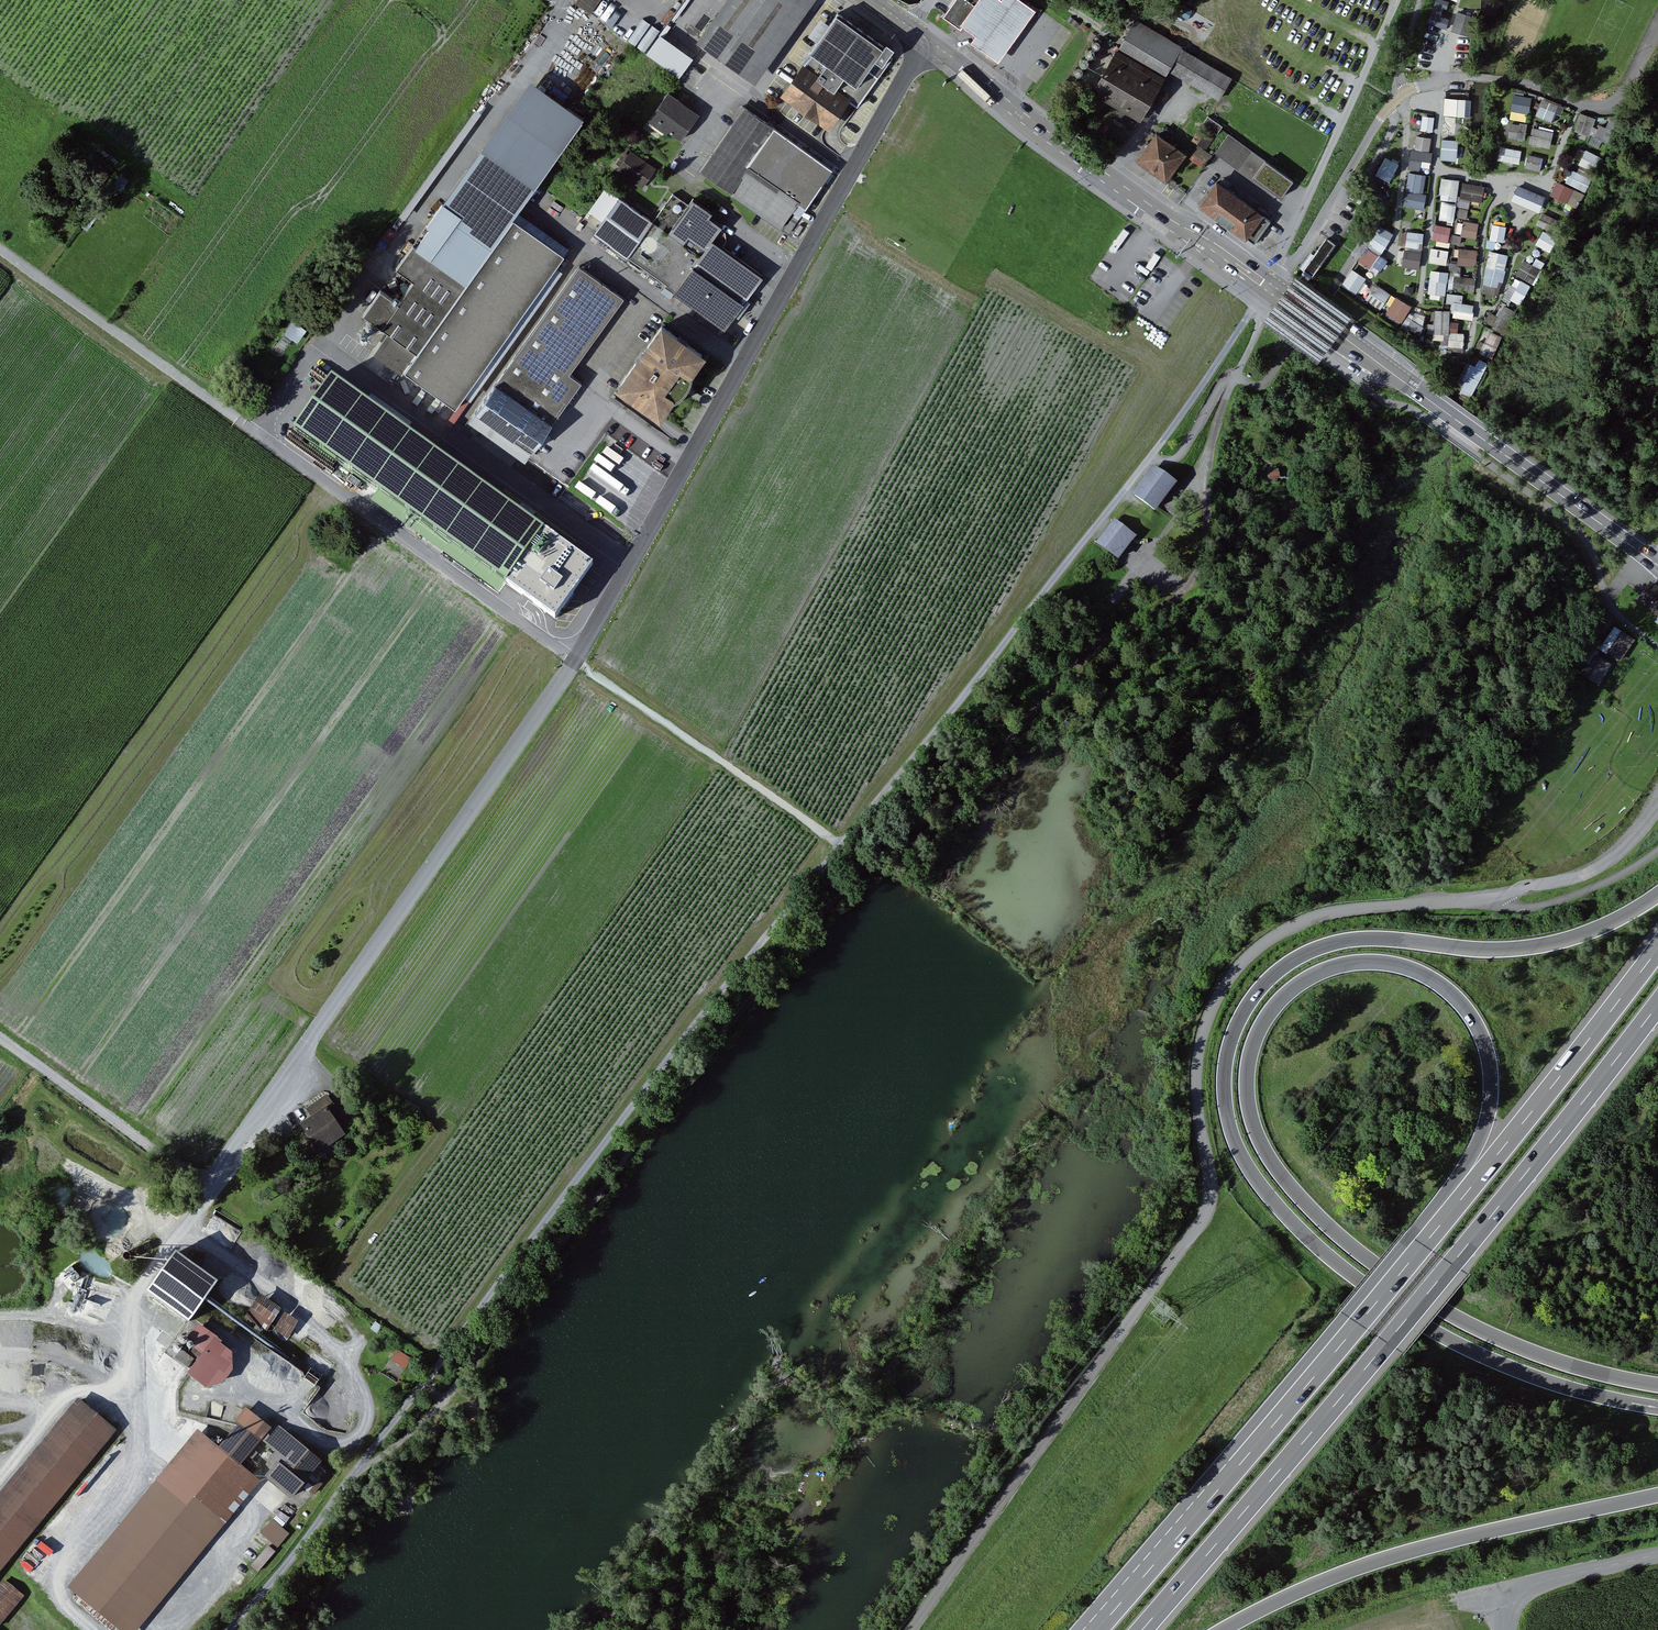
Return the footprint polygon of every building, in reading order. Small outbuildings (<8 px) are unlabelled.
[(575,3),(590,14),(599,0),(577,0),(575,3)] [(817,0),(728,0),(696,45),(754,87),(817,0)] [(943,17),(951,23),(961,30),(963,27),(982,0),(956,0),(943,17)] [(1036,10),(1022,0),(982,0),(963,27),(975,36),(970,43),(998,63),(1036,10)] [(1473,16),(1457,12),(1451,31),(1467,36),(1473,16)] [(1430,13),(1427,22),(1444,29),(1448,19),(1430,13)] [(856,109),(894,56),(838,16),(781,95),(829,130),(848,103),(856,109)] [(1233,76),(1136,19),(1093,92),(1134,117),(1139,119),(1141,120),(1142,117),(1147,120),(1165,90),(1160,87),(1170,71),(1218,100),(1231,78),(1233,76)] [(693,60),(661,37),(648,55),(680,78),(693,60)] [(1101,47),(1101,46),(1101,44),(1101,43),(1100,42),(1098,41),(1097,40),(1095,41),(1094,41),(1093,42),(1093,44),(1092,45),(1093,46),(1093,47),(1094,48),(1095,49),(1097,49),(1098,49),(1100,48),(1101,47)] [(1094,55),(1095,54),(1095,52),(1094,51),(1093,50),(1092,49),(1091,49),(1089,49),(1088,50),(1087,51),(1086,52),(1086,53),(1086,54),(1087,56),(1088,57),(1089,57),(1091,58),(1092,57),(1093,57),(1094,55)] [(1089,64),(1089,63),(1089,61),(1089,60),(1088,59),(1086,58),(1085,58),(1083,58),(1082,59),(1081,60),(1081,61),(1080,62),(1081,64),(1081,65),(1082,66),(1083,66),(1085,67),(1086,66),(1088,66),(1089,64)] [(1083,73),(1083,72),(1084,70),(1083,69),(1082,68),(1081,67),(1079,67),(1078,67),(1077,67),(1076,68),(1075,70),(1075,71),(1075,72),(1076,74),(1077,75),(1078,75),(1079,75),(1081,75),(1082,74),(1083,73)] [(526,83),(479,150),(530,186),(577,119),(526,83)] [(1530,98),(1513,94),(1510,110),(1528,113),(1530,98)] [(680,147),(700,118),(668,96),(648,125),(680,147)] [(1466,99),(1444,98),(1443,115),(1465,116),(1466,99)] [(1557,105),(1542,99),(1535,114),(1551,121),(1557,105)] [(831,171),(748,110),(702,173),(785,234),(831,171)] [(1595,118),(1580,113),(1574,131),(1589,136),(1595,118)] [(1434,117),(1422,116),(1420,131),(1432,132),(1434,117)] [(1441,130),(1462,131),(1462,117),(1442,116),(1441,130)] [(1222,127),(1207,117),(1202,124),(1216,134),(1222,127)] [(1620,124),(1609,119),(1599,139),(1610,144),(1620,124)] [(1526,125),(1509,123),(1508,139),(1525,141),(1526,125)] [(1206,150),(1215,136),(1201,127),(1192,141),(1206,150)] [(1553,132),(1532,128),(1528,143),(1549,148),(1553,132)] [(1266,161),(1228,134),(1214,154),(1252,180),(1253,178),(1265,162),(1266,161)] [(1185,157),(1155,136),(1137,163),(1166,183),(1185,157)] [(1431,138),(1416,136),(1413,160),(1427,162),(1431,138)] [(1457,140),(1441,139),(1440,160),(1456,161),(1457,140)] [(1211,156),(1198,147),(1190,159),(1203,168),(1211,156)] [(1521,150),(1505,148),(1503,162),(1519,164),(1521,150)] [(663,168),(637,149),(611,182),(627,194),(598,231),(631,257),(639,246),(664,265),(682,241),(703,257),(678,290),(731,330),(770,279),(719,241),(730,226),(698,201),(693,207),(676,194),(659,216),(638,200),(663,168)] [(507,220),(530,186),(479,150),(399,267),(415,278),(398,302),(383,292),(367,315),(383,326),(370,345),(458,408),(561,257),(507,220)] [(1602,158),(1585,150),(1578,165),(1595,173),(1602,158)] [(1542,158),(1527,154),(1524,168),(1539,172),(1542,158)] [(1389,182),(1399,164),(1385,157),(1375,174),(1389,182)] [(1293,182),(1265,162),(1253,178),(1282,198),(1293,182)] [(106,175),(98,169),(90,181),(98,186),(106,175)] [(1591,179),(1571,169),(1565,183),(1584,192),(1591,179)] [(1425,175),(1407,172),(1405,189),(1422,192),(1425,175)] [(127,179),(119,173),(111,185),(119,190),(127,179)] [(1459,180),(1441,178),(1439,194),(1457,196),(1459,180)] [(1261,211),(1220,181),(1202,206),(1245,238),(1246,237),(1254,244),(1270,222),(1267,220),(1271,215),(1263,209),(1261,211)] [(1584,194),(1556,181),(1549,195),(1578,208),(1584,194)] [(1483,186),(1462,182),(1460,199),(1480,203),(1483,186)] [(1545,197),(1517,185),(1511,201),(1538,212),(1545,197)] [(1426,195),(1405,191),(1402,206),(1423,210),(1426,195)] [(1455,203),(1441,202),(1439,220),(1453,222),(1455,203)] [(1563,223),(1542,212),(1536,224),(1557,235),(1563,223)] [(1478,223),(1463,221),(1460,237),(1475,239),(1478,223)] [(1452,227),(1434,224),(1431,239),(1449,242),(1452,227)] [(1506,227),(1492,224),(1489,240),(1503,242),(1506,227)] [(1393,235),(1380,226),(1367,245),(1381,254),(1393,235)] [(1129,233),(1123,229),(1109,250),(1115,253),(1129,233)] [(1422,233),(1406,231),(1404,247),(1421,249),(1422,233)] [(1559,240),(1542,231),(1535,245),(1552,254),(1559,240)] [(1335,247),(1326,241),(1303,271),(1312,277),(1335,247)] [(1447,250),(1430,247),(1427,262),(1445,265),(1447,250)] [(1377,255),(1366,248),(1357,261),(1368,268),(1377,255)] [(1477,250),(1458,248),(1457,265),(1475,266),(1477,250)] [(1421,252),(1404,249),(1401,267),(1418,269),(1421,252)] [(1507,255),(1488,251),(1482,284),(1500,287),(1507,255)] [(1162,256),(1155,252),(1146,266),(1152,270),(1162,256)] [(1539,269),(1523,260),(1515,275),(1531,284),(1539,269)] [(581,363),(630,298),(588,267),(480,410),(535,452),(588,382),(574,372),(581,363)] [(1365,278),(1351,269),(1341,285),(1355,294),(1365,278)] [(1447,272),(1430,270),(1427,293),(1444,295),(1447,272)] [(1475,278),(1454,276),(1452,289),(1473,291),(1475,278)] [(1530,285),(1520,280),(1510,300),(1519,305),(1530,285)] [(1389,294),(1372,283),(1363,297),(1380,308),(1389,294)] [(1410,307),(1395,297),(1385,313),(1400,323),(1410,307)] [(1473,305),(1455,302),(1452,317),(1471,320),(1473,305)] [(1516,312),(1504,305),(1492,326),(1505,333),(1516,312)] [(1449,310),(1435,310),(1434,333),(1448,334),(1449,310)] [(1424,327),(1411,319),(1405,328),(1419,336),(1424,327)] [(304,330),(292,321),(284,333),(295,341),(304,330)] [(690,386),(711,356),(665,323),(621,383),(667,417),(690,386)] [(1501,336),(1488,331),(1479,353),(1491,358),(1501,336)] [(1449,332),(1448,346),(1462,347),(1463,333),(1449,332)] [(1483,370),(1470,364),(1459,385),(1472,391),(1483,370)] [(543,524),(330,373),(292,426),(505,577),(543,524)] [(644,485),(649,480),(614,453),(610,459),(644,485)] [(1178,484),(1154,466),(1133,494),(1157,512),(1178,484)] [(1280,470),(1270,471),(1270,481),(1281,480),(1280,470)] [(1138,537),(1114,519),(1096,543),(1120,561),(1138,537)] [(595,561),(543,524),(505,577),(557,614),(595,561)] [(1655,583),(1642,601),(1657,613),(1657,585),(1655,583)] [(1633,644),(1618,632),(1584,675),(1599,687),(1633,644)] [(339,1087),(321,1099),(326,1108),(332,1117),(351,1104),(339,1087)] [(332,1117),(326,1108),(302,1124),(321,1151),(345,1135),(332,1117)] [(217,1282),(176,1251),(145,1291),(187,1322),(217,1282)] [(285,1311),(265,1296),(246,1321),(266,1336),(285,1311)] [(239,1354),(200,1323),(188,1341),(206,1355),(191,1376),(209,1388),(223,1386),(238,1369),(239,1354)] [(417,1355),(402,1345),(386,1369),(400,1379),(417,1355)] [(81,1396),(0,1493),(0,1572),(120,1429),(81,1396)] [(198,1425),(70,1582),(129,1629),(140,1629),(264,1477),(246,1463),(276,1426),(249,1404),(219,1441),(198,1425)] [(326,1458),(283,1425),(271,1442),(282,1450),(266,1470),(297,1495),(326,1458)] [(260,1525),(278,1540),(291,1525),(273,1510),(260,1525)] [(268,1534),(252,1557),(260,1563),(277,1540),(268,1534)] [(8,1577),(0,1587),(0,1624),(26,1592),(8,1577)]
